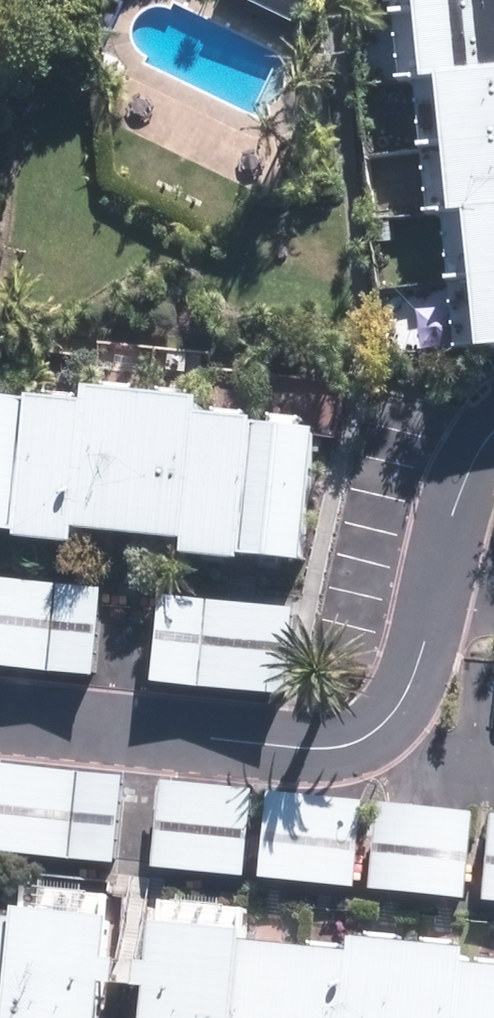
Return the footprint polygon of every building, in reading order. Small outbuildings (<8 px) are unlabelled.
[(454,217),(459,288),(490,286),(493,332),(493,0),(401,0),(408,88),(428,87),(438,218),(454,217)] [(212,417),(213,403),(102,394),(101,408),(91,536),(201,545),(212,417)] [(43,403),(0,400),(0,531),(32,534),(43,403)] [(91,536),(101,408),(43,403),(32,534),(31,543),(90,548),(91,536)] [(330,426),(272,422),(212,417),(201,545),(200,564),(260,569),(261,558),(319,563),(330,426)] [(0,579),(0,665),(108,674),(115,588),(0,579)] [(302,607),(170,596),(162,685),(294,696),(302,607)] [(0,763),(0,766),(0,851),(133,860),(139,773),(0,763)] [(262,788),(168,779),(160,869),(254,878),(262,788)] [(367,803),(277,796),(271,877),(360,884),(367,803)] [(481,812),(381,805),(377,848),(374,892),(475,899),(481,812)] [(35,888),(33,918),(24,1017),(113,1017),(124,897),(35,888)] [(167,899),(157,1017),(493,1017),(493,954),(473,952),(364,943),(254,933),(256,907),(167,899)] [(33,918),(0,915),(0,1017),(24,1017),(33,918)]
